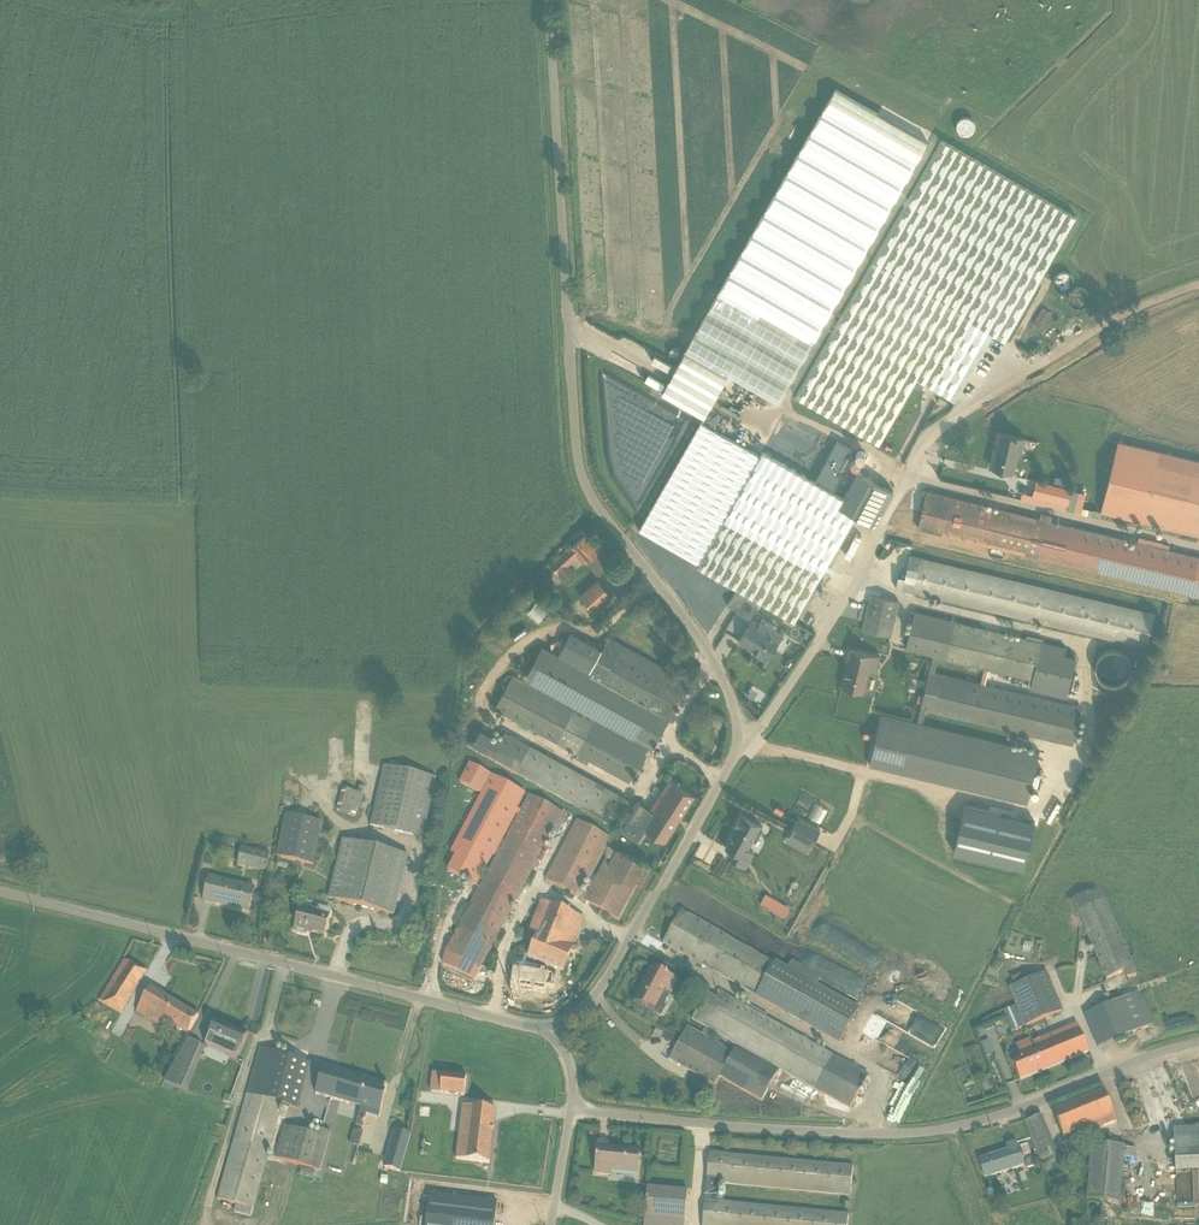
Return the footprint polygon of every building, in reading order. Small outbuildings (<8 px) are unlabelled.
[(835,82),(660,389),(704,413),(728,371),(779,400),(928,135),(835,82)] [(1081,212),(971,151),(938,132),(791,393),(879,442),(917,374),(949,392),(986,325),(1011,339),(1081,212)] [(874,523),(893,489),(856,470),(841,498),(700,420),(638,528),(794,620),(856,513),(874,523)] [(1067,425),(1064,434),(1070,436),(1073,426),(1067,425)] [(992,467),(1018,471),(1025,435),(999,430),(992,467)] [(1118,436),(1100,509),(1198,533),(1198,456),(1118,436)] [(810,460),(805,468),(831,483),(838,469),(825,462),(826,461),(810,452),(815,444),(808,440),(804,446),(791,439),(786,447),(810,460)] [(1077,484),(1040,478),(1037,493),(1074,500),(1077,484)] [(919,533),(1198,596),(1198,553),(928,493),(919,533)] [(597,570),(614,556),(588,526),(549,560),(565,578),(577,567),(570,560),(581,551),(597,570)] [(1154,605),(907,547),(903,564),(915,566),(914,571),(893,566),(890,578),(1146,638),(1154,605)] [(592,572),(572,590),(587,606),(607,588),(592,572)] [(889,626),(896,594),(869,589),(862,620),(889,626)] [(529,596),(518,608),(531,621),(543,608),(529,596)] [(1063,647),(917,612),(909,647),(1031,676),(1032,687),(1067,695),(1075,659),(1061,656),(1063,647)] [(770,658),(784,632),(756,617),(742,643),(770,658)] [(632,780),(687,676),(605,634),(592,669),(543,644),(524,677),(515,673),(499,703),(632,780)] [(1113,681),(1125,660),(1099,645),(1087,667),(1113,681)] [(842,684),(866,690),(875,653),(851,647),(842,684)] [(1085,704),(929,668),(919,708),(1076,743),(1085,704)] [(1039,749),(881,714),(869,764),(1027,800),(1039,749)] [(483,717),(466,750),(619,827),(635,795),(483,717)] [(429,776),(382,767),(371,825),(418,833),(429,776)] [(641,821),(666,837),(696,790),(671,774),(641,821)] [(474,984),(565,822),(497,782),(446,868),(480,889),(446,956),(444,969),(474,984)] [(361,793),(345,791),(341,818),(356,821),(361,793)] [(337,811),(342,794),(336,792),(330,809),(337,811)] [(730,857),(739,861),(761,822),(740,811),(734,822),(737,824),(726,844),(734,849),(730,857)] [(794,829),(813,841),(821,828),(802,816),(794,829)] [(279,857),(314,866),(323,828),(288,819),(279,857)] [(577,821),(541,885),(612,925),(649,860),(617,842),(588,893),(582,889),(610,840),(577,821)] [(345,849),(333,899),(394,914),(407,864),(345,849)] [(246,870),(264,874),(269,855),(251,850),(246,870)] [(204,902),(252,914),(258,891),(210,878),(204,902)] [(1108,885),(1068,900),(1101,987),(1140,972),(1108,885)] [(531,937),(522,962),(560,975),(569,949),(551,943),(556,929),(572,934),(577,921),(558,914),(559,910),(533,901),(522,934),(531,937)] [(294,932),(327,940),(332,917),(300,909),(294,932)] [(769,959),(767,963),(681,915),(663,948),(835,1044),(855,1008),(769,959)] [(148,975),(124,961),(99,1003),(122,1018),(148,975)] [(514,969),(510,991),(526,994),(527,992),(545,996),(546,990),(555,991),(557,978),(539,974),(539,970),(520,966),(519,970),(514,969)] [(634,1004),(657,1015),(676,979),(653,967),(634,1004)] [(946,972),(941,981),(949,985),(954,976),(946,972)] [(1050,973),(1014,985),(1028,1025),(1063,1013),(1050,973)] [(1004,979),(1006,986),(1022,981),(1020,974),(1004,979)] [(184,1044),(200,1018),(153,989),(137,1014),(184,1044)] [(710,994),(693,1026),(844,1108),(861,1076),(710,994)] [(1082,1018),(1091,1046),(1149,1028),(1140,1000),(1082,1018)] [(239,1062),(250,1036),(218,1022),(208,1048),(239,1062)] [(1022,1082),(1092,1054),(1079,1024),(1010,1051),(1022,1082)] [(584,1032),(571,1031),(570,1040),(584,1040),(584,1032)] [(716,1085),(729,1064),(729,1059),(687,1033),(672,1058),(716,1085)] [(853,1053),(882,1069),(888,1059),(859,1042),(853,1053)] [(311,1069),(260,1054),(248,1095),(298,1110),(311,1069)] [(383,1114),(391,1087),(325,1067),(317,1094),(383,1114)] [(1169,1076),(1174,1102),(1187,1100),(1189,1113),(1198,1111),(1198,1101),(1193,1071),(1169,1076)] [(432,1092),(456,1094),(458,1078),(433,1076),(432,1092)] [(1155,1100),(1164,1096),(1155,1076),(1146,1080),(1155,1100)] [(1065,1139),(1117,1117),(1106,1091),(1054,1112),(1065,1139)] [(418,1107),(418,1119),(427,1119),(426,1107),(418,1107)] [(457,1161),(492,1166),(499,1112),(464,1108),(457,1161)] [(1063,1160),(1045,1115),(1024,1124),(1041,1170),(1063,1160)] [(319,1138),(284,1129),(276,1162),(320,1173),(330,1135),(321,1133),(319,1138)] [(1170,1130),(1171,1175),(1198,1175),(1198,1130),(1170,1130)] [(1151,1131),(1138,1135),(1140,1140),(1152,1137),(1151,1131)] [(412,1137),(395,1132),(384,1168),(401,1173),(412,1137)] [(596,1178),(639,1182),(642,1149),(599,1145),(596,1178)] [(986,1181),(1025,1169),(1018,1147),(979,1159),(986,1181)] [(847,1212),(724,1200),(725,1183),(847,1195),(850,1166),(703,1151),(696,1224),(846,1224),(847,1212)] [(1087,1203),(1116,1205),(1120,1153),(1092,1151),(1087,1203)] [(1159,1169),(1127,1165),(1120,1218),(1153,1222),(1159,1169)] [(1170,1176),(1171,1204),(1183,1204),(1182,1175),(1170,1176)] [(380,1186),(381,1178),(373,1177),(373,1186),(380,1186)] [(651,1192),(647,1224),(660,1224),(660,1220),(682,1223),(685,1196),(651,1192)] [(427,1224),(493,1224),(495,1204),(430,1197),(427,1224)]
